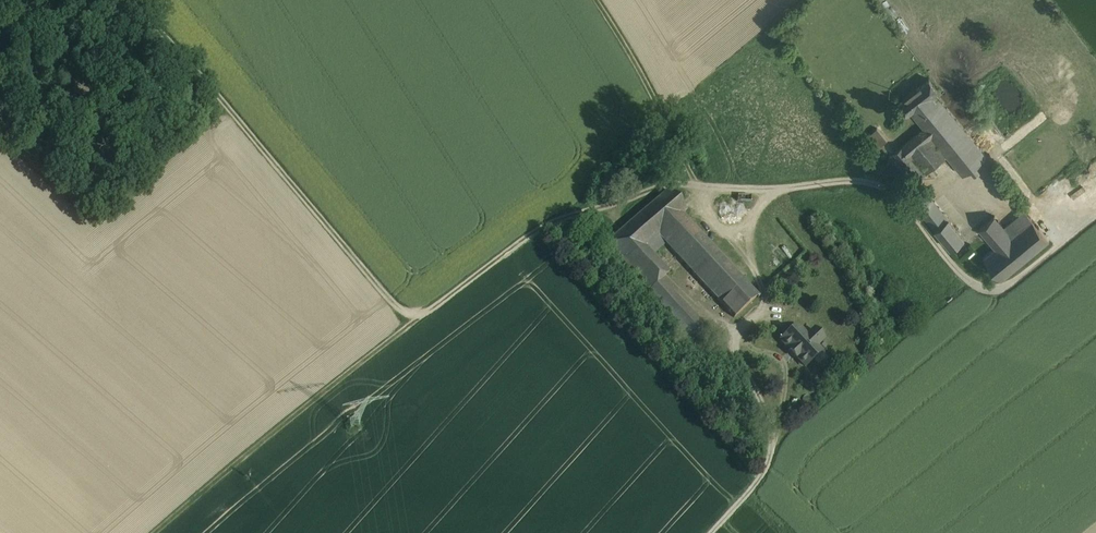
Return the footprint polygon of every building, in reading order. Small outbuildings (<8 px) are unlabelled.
[(930,79),(899,103),(908,114),(912,111),(935,93),(939,90),(930,79)] [(987,156),(935,93),(912,111),(925,128),(895,152),(917,179),(928,171),(929,171),(948,155),(954,164),(964,175),(987,156)] [(888,140),(878,128),(871,134),(881,146),(888,140)] [(1084,192),(1091,201),(1095,197),(1095,183),(1084,192)] [(949,219),(926,190),(912,201),(936,230),(949,219)] [(668,191),(606,244),(649,290),(661,280),(662,280),(669,273),(652,255),(645,247),(658,236),(683,215),(686,212),(668,191)] [(1026,210),(1005,227),(1012,235),(1032,218),(1026,210)] [(709,243),(683,215),(658,236),(666,244),(685,265),(709,243)] [(995,216),(980,228),(996,247),(1012,235),(1005,227),(995,216)] [(996,247),(984,257),(1002,279),(1050,240),(1032,218),(1012,235),(996,247)] [(949,219),(936,230),(951,248),(965,237),(949,219)] [(645,247),(652,255),(666,244),(658,236),(645,247)] [(714,249),(709,243),(685,265),(690,270),(714,249)] [(759,297),(714,249),(690,270),(734,317),(734,318),(757,297),(758,298),(759,297)] [(807,337),(799,328),(793,334),(791,331),(781,341),(790,350),(788,351),(795,359),(796,357),(805,367),(821,352),(816,347),(823,340),(814,331),(807,337)]
